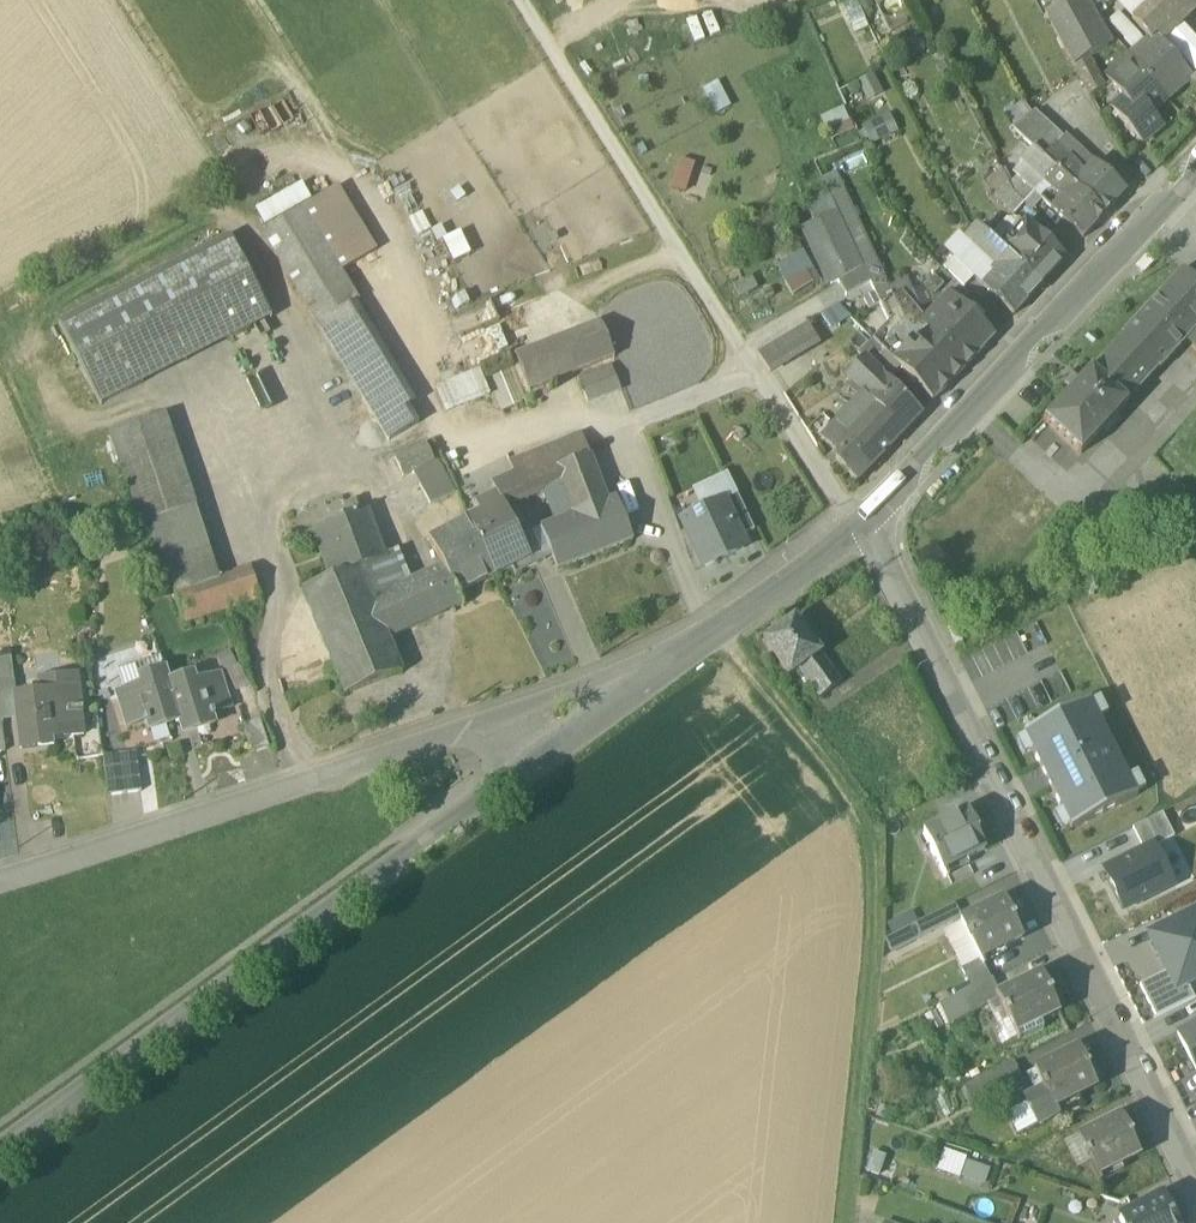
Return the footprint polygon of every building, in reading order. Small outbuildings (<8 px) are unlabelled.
[(1081,0),(1070,0),(1055,8),(1046,14),(1074,67),(1085,61),(1107,49),(1081,0)] [(1055,8),(1070,0),(1051,0),(1055,8)] [(1109,0),(1082,0),(1088,11),(1109,0)] [(1132,20),(1153,0),(1113,0),(1132,20)] [(1190,0),(1153,0),(1132,20),(1149,39),(1156,35),(1192,2),(1190,0)] [(1149,39),(1129,56),(1167,100),(1187,82),(1193,77),(1156,35),(1149,39)] [(1105,76),(1124,98),(1143,120),(1152,113),(1167,100),(1129,56),(1105,76)] [(1074,67),(1090,96),(1102,89),(1085,61),(1074,67)] [(883,95),(873,76),(857,84),(867,103),(883,95)] [(730,108),(717,83),(702,91),(715,116),(730,108)] [(1163,125),(1152,113),(1143,120),(1124,98),(1111,108),(1142,143),(1163,125)] [(1015,126),(1032,113),(1022,101),(1006,114),(1015,126)] [(842,110),(820,120),(826,133),(848,123),(842,110)] [(1033,148),(1043,157),(1054,145),(1061,137),(1034,112),(1032,113),(1015,126),(1012,128),(1033,148)] [(897,133),(888,115),(862,128),(871,146),(897,133)] [(852,133),(848,123),(826,133),(830,143),(852,133)] [(1084,172),(1094,162),(1064,134),(1061,137),(1054,145),(1068,157),(1084,172)] [(1054,145),(1043,157),(1056,170),(1068,157),(1054,145)] [(1043,183),(1056,170),(1043,157),(1033,148),(1020,162),(1022,163),(1043,183)] [(1056,170),(1072,185),(1084,172),(1068,157),(1056,170)] [(694,166),(680,161),(670,190),(684,195),(694,166)] [(1094,162),(1084,172),(1072,185),(1106,216),(1127,194),(1094,162)] [(1043,183),(1022,163),(1012,173),(1017,178),(1018,177),(1035,192),(1043,183)] [(689,188),(702,192),(710,170),(697,166),(689,188)] [(996,197),(1008,184),(1001,168),(984,186),(996,197)] [(1043,183),(1059,199),(1072,185),(1056,170),(1043,183)] [(900,369),(933,402),(995,338),(948,293),(926,316),(920,311),(907,281),(889,289),(835,174),(822,180),(837,213),(862,268),(870,284),(889,324),(873,341),(900,369)] [(1017,178),(1009,186),(1014,193),(1026,204),(1035,195),(1036,194),(1035,192),(1018,177),(1017,178)] [(1035,195),(1050,209),(1059,199),(1043,183),(1035,192),(1036,194),(1035,195)] [(1015,216),(1026,204),(1014,193),(1009,186),(1008,184),(996,197),(1015,216)] [(255,212),(266,231),(300,210),(312,203),(301,185),(255,212)] [(1106,216),(1072,185),(1059,199),(1050,209),(1084,240),(1106,216)] [(312,203),(300,210),(339,275),(376,253),(337,188),(312,203)] [(837,213),(827,193),(804,203),(814,224),(837,213)] [(357,304),(339,275),(300,210),(266,231),(262,233),(319,327),(357,304)] [(805,229),(831,286),(838,283),(862,268),(837,213),(805,229)] [(1013,243),(1003,254),(1041,289),(1066,263),(1026,225),(1011,241),(1013,243)] [(1014,318),(1041,289),(1003,254),(979,232),(967,245),(996,272),(982,287),(1014,318)] [(996,272),(967,245),(957,235),(943,249),(950,256),(952,254),(976,277),(974,279),(982,287),(996,272)] [(230,238),(187,260),(228,341),(271,319),(230,238)] [(778,266),(785,285),(806,272),(811,269),(803,253),(778,266)] [(940,267),(963,290),(974,279),(976,277),(952,254),(950,256),(940,267)] [(100,406),(228,341),(187,260),(59,325),(100,406)] [(838,283),(846,297),(870,284),(862,268),(838,283)] [(1080,456),(1128,404),(1127,404),(1158,370),(1159,371),(1185,343),(1194,333),(1195,331),(1195,283),(1182,270),(1122,336),(1123,337),(1092,371),(1091,371),(1085,377),(1078,370),(1064,385),(1071,392),(1044,422),(1080,456)] [(813,283),(806,272),(785,285),(792,296),(813,283)] [(758,290),(750,277),(734,287),(741,299),(758,290)] [(416,403),(357,304),(319,327),(389,442),(419,425),(408,407),(416,403)] [(851,319),(837,305),(821,315),(831,331),(851,319)] [(515,357),(529,392),(614,358),(600,323),(515,357)] [(757,354),(771,376),(820,346),(807,324),(757,354)] [(1195,353),(1195,331),(1194,333),(1185,343),(1192,349),(1195,353)] [(502,333),(489,337),(495,354),(508,349),(502,333)] [(864,359),(888,382),(900,369),(873,341),(858,355),(863,360),(864,359)] [(847,415),(835,428),(873,465),(922,414),(888,382),(864,359),(863,360),(845,379),(864,397),(876,408),(859,426),(847,415)] [(486,373),(502,411),(526,401),(510,363),(486,373)] [(578,380),(587,403),(620,390),(611,367),(578,380)] [(432,390),(442,415),(489,396),(479,371),(432,390)] [(864,397),(847,415),(859,426),(876,408),(864,397)] [(220,581),(195,506),(165,416),(109,435),(139,525),(158,585),(170,581),(184,624),(225,611),(258,601),(249,571),(220,581)] [(856,483),(873,465),(835,428),(822,441),(835,454),(835,463),(838,466),(856,483)] [(563,494),(572,516),(607,502),(581,435),(509,463),(514,476),(525,500),(542,493),(545,501),(563,494)] [(403,478),(412,473),(433,462),(426,445),(395,460),(403,478)] [(436,461),(433,462),(412,473),(430,506),(453,493),(436,461)] [(719,499),(736,492),(728,473),(691,490),(702,513),(721,504),(719,499)] [(504,508),(525,500),(514,476),(496,484),(492,486),(496,495),(497,494),(504,508)] [(722,504),(738,538),(754,531),(736,492),(719,499),(721,504),(722,504)] [(468,519),(468,520),(495,576),(511,568),(515,575),(545,561),(532,533),(519,539),(504,508),(497,494),(496,495),(475,505),(479,514),(468,519)] [(563,494),(545,501),(553,524),(572,516),(563,494)] [(616,499),(607,502),(572,516),(553,524),(540,529),(557,571),(633,542),(616,499)] [(312,531),(330,579),(386,560),(384,556),(368,514),(369,513),(368,510),(359,513),(355,502),(344,506),(349,518),(312,531)] [(687,530),(705,567),(744,549),(738,538),(722,504),(721,504),(702,513),(706,521),(687,530)] [(458,594),(495,576),(468,520),(429,540),(443,568),(432,573),(451,611),(463,605),(458,594)] [(386,560),(360,570),(372,601),(411,582),(398,550),(384,556),(386,560)] [(432,573),(411,582),(372,601),(360,570),(302,592),(336,676),(345,697),(402,673),(388,640),(451,611),(432,573)] [(765,644),(789,678),(798,672),(820,656),(795,622),(765,644)] [(15,682),(11,654),(0,655),(0,684),(15,682)] [(798,672),(818,700),(840,684),(820,656),(798,672)] [(138,678),(163,671),(160,658),(117,671),(124,691),(141,686),(138,678)] [(138,678),(141,686),(166,678),(163,671),(138,678)] [(127,728),(145,723),(167,716),(177,713),(180,723),(181,726),(212,716),(231,710),(220,675),(196,683),(170,691),(168,683),(166,678),(141,686),(124,691),(117,694),(127,728)] [(18,720),(21,748),(51,744),(51,742),(76,738),(73,716),(82,715),(78,676),(38,681),(40,699),(17,702),(16,703),(18,720)] [(193,676),(168,683),(170,691),(196,683),(193,676)] [(2,722),(18,720),(16,703),(17,702),(15,682),(0,684),(0,710),(2,722)] [(1071,830),(1137,797),(1089,701),(1023,734),(1044,775),(1048,773),(1055,786),(1050,789),(1071,830)] [(166,726),(150,731),(150,733),(180,723),(177,713),(167,716),(170,725),(166,726)] [(170,725),(167,716),(145,723),(146,726),(148,726),(150,731),(166,726),(170,725)] [(212,716),(181,726),(184,736),(215,726),(212,716)] [(243,726),(252,755),(269,749),(260,721),(243,726)] [(103,758),(108,798),(141,793),(136,754),(103,758)] [(1048,773),(1044,775),(1050,789),(1055,786),(1048,773)] [(925,835),(942,870),(983,850),(975,833),(976,832),(967,814),(957,819),(956,818),(942,824),(943,826),(925,835)] [(1162,814),(1132,829),(1144,853),(1154,848),(1174,837),(1162,814)] [(1102,866),(1140,848),(1128,824),(1091,842),(1102,866)] [(1144,853),(1104,873),(1123,910),(1172,885),(1154,848),(1144,853)] [(971,943),(979,959),(1019,939),(1011,922),(1013,922),(1003,903),(990,910),(988,907),(980,911),(981,914),(962,924),(968,937),(965,938),(968,945),(971,943)] [(960,920),(953,906),(917,924),(914,926),(921,939),(960,920)] [(886,925),(892,937),(914,926),(917,924),(911,913),(886,925)] [(1195,982),(1195,913),(1154,935),(1166,960),(1171,970),(1166,973),(1175,993),(1188,987),(1195,982)] [(968,937),(962,924),(943,933),(961,968),(964,967),(979,959),(971,943),(968,945),(965,938),(968,937)] [(891,954),(921,939),(914,926),(892,937),(885,941),(891,954)] [(964,967),(975,988),(982,985),(990,981),(979,959),(964,967)] [(1160,962),(1166,973),(1171,970),(1166,960),(1160,962)] [(1194,999),(1188,987),(1175,993),(1166,973),(1139,986),(1156,1019),(1194,999)] [(1045,1023),(1043,1018),(1056,1012),(1049,996),(1050,995),(1040,976),(1030,981),(1028,977),(1015,983),(1017,987),(998,996),(996,997),(996,999),(1002,1010),(1000,1011),(1005,1021),(1007,1020),(1013,1033),(1015,1037),(1045,1023)] [(945,1003),(953,1020),(996,999),(996,997),(998,996),(990,981),(982,985),(975,988),(945,1003)] [(1177,1034),(1195,1071),(1195,1070),(1195,1025),(1177,1034)] [(1050,1059),(1087,1043),(1081,1029),(1044,1046),(1050,1059)] [(1025,1103),(1035,1125),(1055,1115),(1051,1106),(1093,1085),(1086,1070),(1088,1069),(1079,1051),(1067,1056),(1066,1054),(1053,1061),(1054,1063),(1034,1073),(1040,1085),(1037,1087),(1041,1095),(1025,1103)] [(976,1080),(989,1105),(1024,1088),(1012,1063),(976,1080)] [(1035,1125),(1025,1103),(1005,1112),(1016,1134),(1035,1125)] [(1090,1163),(1096,1176),(1138,1154),(1129,1137),(1131,1136),(1121,1117),(1111,1122),(1110,1120),(1097,1126),(1099,1129),(1077,1140),(1084,1153),(1081,1154),(1085,1161),(1088,1160),(1090,1163)] [(1077,1169),(1090,1163),(1088,1160),(1085,1161),(1081,1154),(1084,1153),(1077,1140),(1065,1146),(1077,1169)] [(966,1159),(943,1151),(936,1171),(959,1179),(966,1159)] [(886,1158),(873,1153),(865,1172),(879,1177),(886,1158)] [(990,1170),(967,1162),(961,1178),(985,1186),(990,1170)] [(1171,1218),(1172,1218),(1161,1196),(1138,1208),(1139,1210),(1119,1221),(1120,1222),(1173,1222),(1171,1218)]
